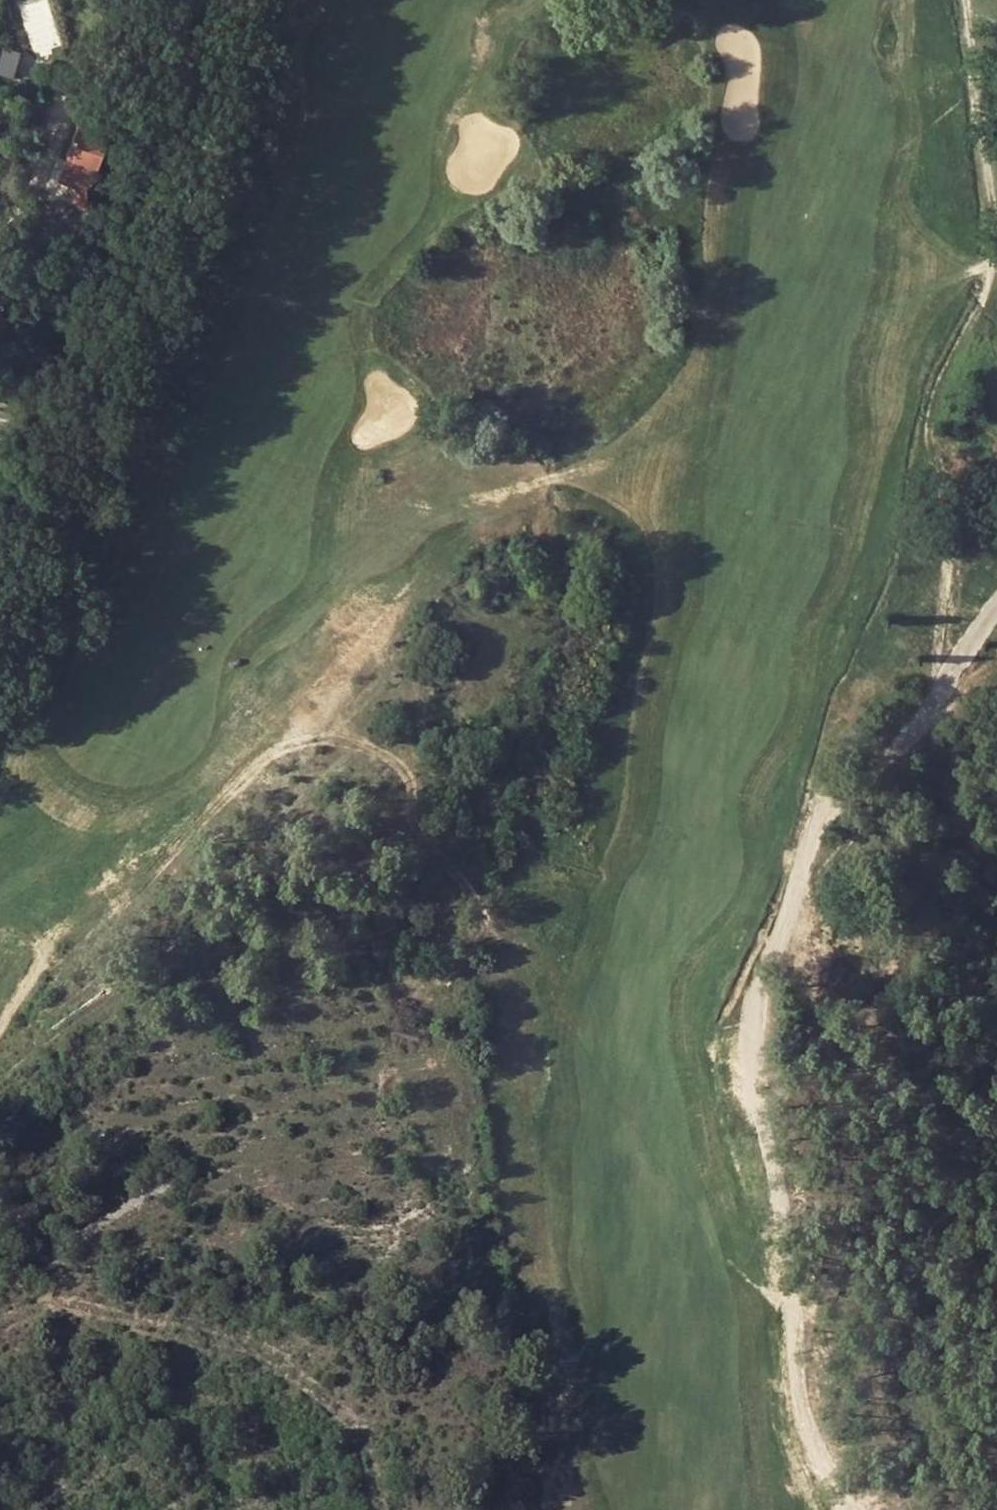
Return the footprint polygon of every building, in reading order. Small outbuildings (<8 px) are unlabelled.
[(128,53),(138,56),(141,40),(133,39),(128,53)] [(136,66),(144,70),(147,63),(140,59),(136,66)] [(73,161),(96,170),(109,136),(79,124),(68,152),(75,156),(73,161)] [(70,225),(64,217),(80,204),(68,192),(56,204),(60,208),(43,223),(54,240),(70,225)]
